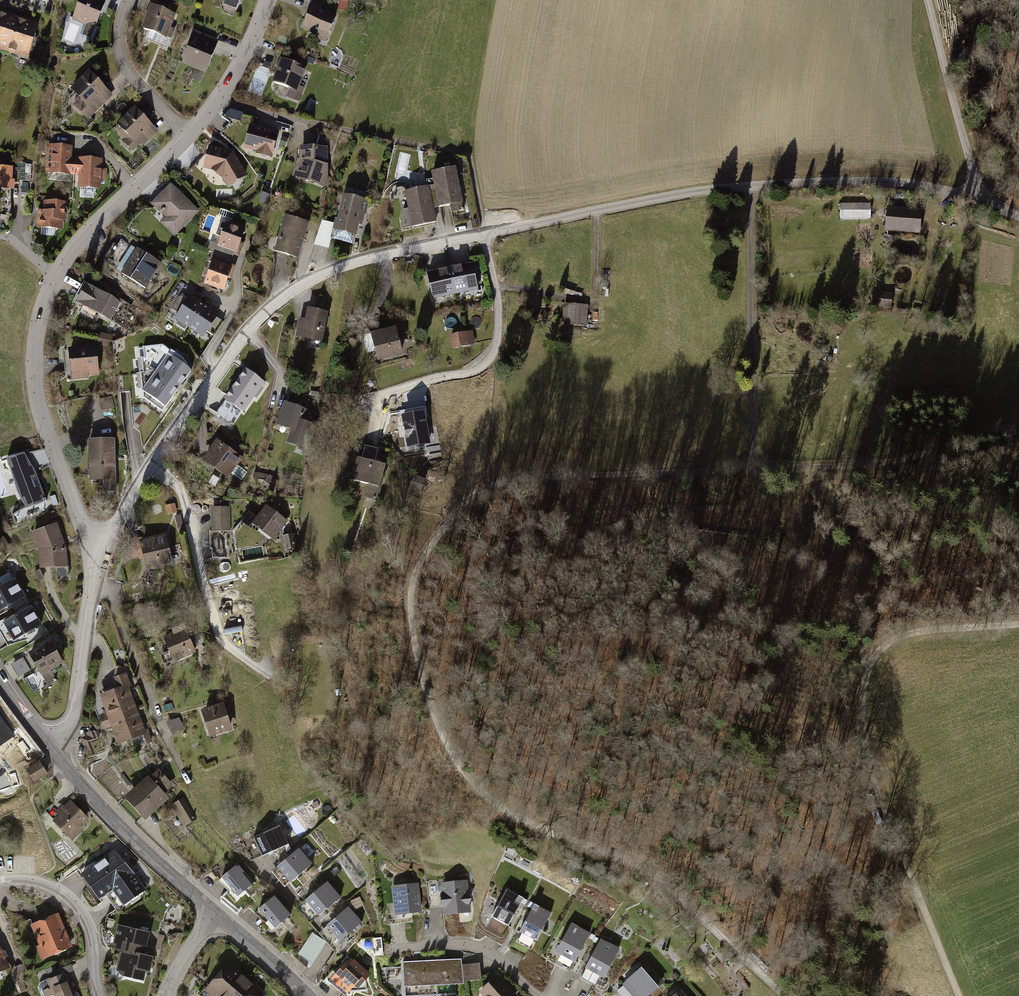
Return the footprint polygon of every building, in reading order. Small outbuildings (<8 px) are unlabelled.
[(72,19),(85,23),(81,33),(94,38),(109,0),(80,0),(72,19)] [(318,0),(312,0),(301,29),(327,38),(337,12),(320,6),(322,1),(318,0)] [(347,0),(340,0),(338,9),(346,11),(348,0),(347,0)] [(167,34),(176,11),(151,2),(142,24),(167,34)] [(0,8),(0,47),(28,57),(40,22),(0,8)] [(220,39),(194,30),(182,63),(193,67),(190,76),(200,80),(203,71),(208,73),(220,39)] [(306,65),(281,57),(272,81),(289,86),(285,96),(299,101),(304,84),(300,83),(306,65)] [(114,96),(90,71),(72,88),(80,97),(73,104),(88,120),(114,96)] [(158,134),(134,110),(119,126),(129,135),(121,143),(132,153),(141,145),(144,148),(158,134)] [(232,112),(229,118),(238,123),(242,117),(232,112)] [(279,131),(250,123),(243,148),(272,156),(279,131)] [(229,187),(246,176),(234,151),(209,144),(202,170),(217,172),(229,187)] [(327,185),(327,145),(302,144),(302,156),(295,175),(327,185)] [(73,174),(73,159),(69,159),(70,147),(48,146),(47,172),(73,174)] [(100,160),(73,159),(73,174),(81,174),(80,187),(98,188),(99,179),(105,180),(106,170),(100,169),(100,160)] [(463,202),(456,166),(432,171),(439,206),(463,202)] [(16,169),(0,169),(0,190),(15,191),(16,169)] [(171,183),(150,202),(165,217),(160,222),(174,235),(199,211),(171,183)] [(430,185),(405,190),(412,225),(437,220),(430,185)] [(269,195),(262,192),(259,201),(266,203),(269,195)] [(366,198),(344,192),(335,226),(356,232),(366,198)] [(68,204),(44,202),(44,211),(39,210),(38,228),(62,230),(63,219),(67,219),(68,204)] [(841,219),(871,219),(870,203),(840,204),(841,219)] [(921,231),(921,209),(889,207),(888,230),(921,231)] [(299,254),(310,220),(287,212),(275,246),(299,254)] [(335,223),(322,220),(315,244),(328,248),(335,223)] [(244,228),(223,221),(216,243),(237,250),(244,228)] [(122,270),(148,287),(163,262),(137,246),(122,270)] [(232,264),(213,257),(204,282),(223,289),(232,264)] [(472,264),(450,269),(455,292),(477,287),(472,264)] [(450,269),(428,273),(433,297),(455,292),(450,269)] [(118,298),(84,280),(74,300),(108,318),(118,298)] [(890,303),(891,291),(871,290),(870,302),(890,303)] [(190,294),(174,317),(189,326),(204,303),(190,294)] [(204,303),(189,326),(202,335),(218,312),(204,303)] [(589,325),(591,307),(567,304),(565,322),(589,325)] [(329,309),(307,306),(305,318),(299,317),(296,333),(324,338),(329,309)] [(403,351),(395,323),(372,329),(379,357),(403,351)] [(473,328),(450,333),(453,346),(475,342),(473,328)] [(96,343),(68,346),(70,377),(98,375),(96,343)] [(139,396),(167,415),(194,370),(185,359),(165,344),(134,346),(139,396)] [(246,370),(225,399),(243,412),(253,397),(256,399),(260,394),(257,391),(263,383),(246,370)] [(311,412),(284,401),(276,421),(292,427),(286,441),(305,449),(315,424),(308,421),(311,412)] [(401,414),(407,446),(429,443),(424,411),(401,414)] [(114,436),(88,437),(89,479),(103,478),(103,489),(116,489),(114,436)] [(229,475),(242,455),(217,438),(204,458),(229,475)] [(362,443),(353,478),(368,481),(364,494),(377,498),(386,461),(374,458),(377,447),(362,443)] [(23,455),(5,461),(15,493),(25,511),(45,503),(33,470),(23,455)] [(257,474),(257,488),(279,487),(279,473),(257,474)] [(425,480),(414,476),(410,487),(421,491),(425,480)] [(175,502),(165,504),(167,513),(176,511),(175,502)] [(267,504),(253,522),(275,538),(288,519),(267,504)] [(229,505),(211,506),(212,528),(230,528),(229,505)] [(67,544),(56,520),(31,528),(39,547),(39,565),(68,565),(67,544)] [(172,562),(166,531),(140,536),(147,567),(172,562)] [(296,534),(283,535),(285,549),(297,547),(296,534)] [(0,539),(0,551),(2,554),(10,549),(3,537),(0,539)] [(0,588),(0,612),(25,597),(15,579),(0,588)] [(31,608),(3,624),(13,642),(41,625),(31,608)] [(186,627),(163,637),(172,660),(195,651),(186,627)] [(62,660),(50,639),(29,650),(41,672),(62,660)] [(25,658),(13,665),(20,677),(32,670),(25,658)] [(291,658),(282,659),(285,674),(293,673),(291,658)] [(100,715),(102,722),(137,710),(128,685),(131,684),(127,673),(115,677),(118,687),(100,694),(107,712),(100,715)] [(223,699),(200,706),(209,735),(232,728),(223,699)] [(137,710),(102,722),(105,728),(112,725),(118,742),(137,735),(142,747),(154,742),(149,729),(144,731),(137,710)] [(180,715),(167,721),(173,733),(185,728),(180,715)] [(0,718),(0,747),(14,737),(0,718)] [(91,736),(82,739),(89,756),(98,752),(91,736)] [(47,772),(38,758),(26,767),(35,780),(47,772)] [(125,794),(144,816),(168,796),(164,790),(172,783),(159,768),(151,775),(149,773),(125,794)] [(195,818),(183,796),(171,803),(184,824),(195,818)] [(89,817),(68,797),(50,816),(70,836),(89,817)] [(437,820),(447,814),(441,806),(432,813),(437,820)] [(289,846),(282,827),(254,839),(261,857),(289,846)] [(313,862),(300,847),(277,867),(290,882),(313,862)] [(135,875),(115,852),(82,875),(101,901),(114,892),(124,906),(146,890),(135,875)] [(238,896),(254,883),(238,863),(222,876),(238,896)] [(468,879),(442,881),(445,912),(470,910),(468,879)] [(304,902),(318,918),(342,897),(329,881),(304,902)] [(422,911),(419,883),(391,885),(394,913),(422,911)] [(524,898),(507,889),(492,917),(509,926),(524,898)] [(260,910),(276,928),(291,915),(275,896),(260,910)] [(553,912),(536,903),(520,932),(538,941),(553,912)] [(326,927),(340,944),(365,923),(351,906),(326,927)] [(71,945),(57,911),(27,924),(41,958),(71,945)] [(150,930),(118,922),(112,947),(120,949),(115,971),(146,979),(152,954),(144,952),(150,930)] [(591,933),(572,923),(556,952),(576,962),(591,933)] [(313,933),(299,954),(312,962),(325,942),(313,933)] [(620,948),(601,938),(586,967),(605,976),(620,948)] [(0,944),(0,970),(9,965),(0,944)] [(357,988),(370,973),(354,958),(351,962),(347,959),(328,980),(344,994),(353,984),(357,988)] [(402,961),(404,995),(458,995),(457,984),(464,983),(463,979),(481,978),(481,961),(462,962),(462,958),(402,961)] [(265,993),(229,959),(202,988),(211,995),(263,995),(265,993)] [(648,959),(616,989),(622,995),(638,995),(639,994),(641,995),(648,995),(666,979),(648,959)] [(66,971),(39,982),(44,995),(76,995),(66,971)] [(497,972),(478,990),(484,995),(513,995),(517,992),(497,972)] [(680,987),(669,995),(688,995),(680,987)]
